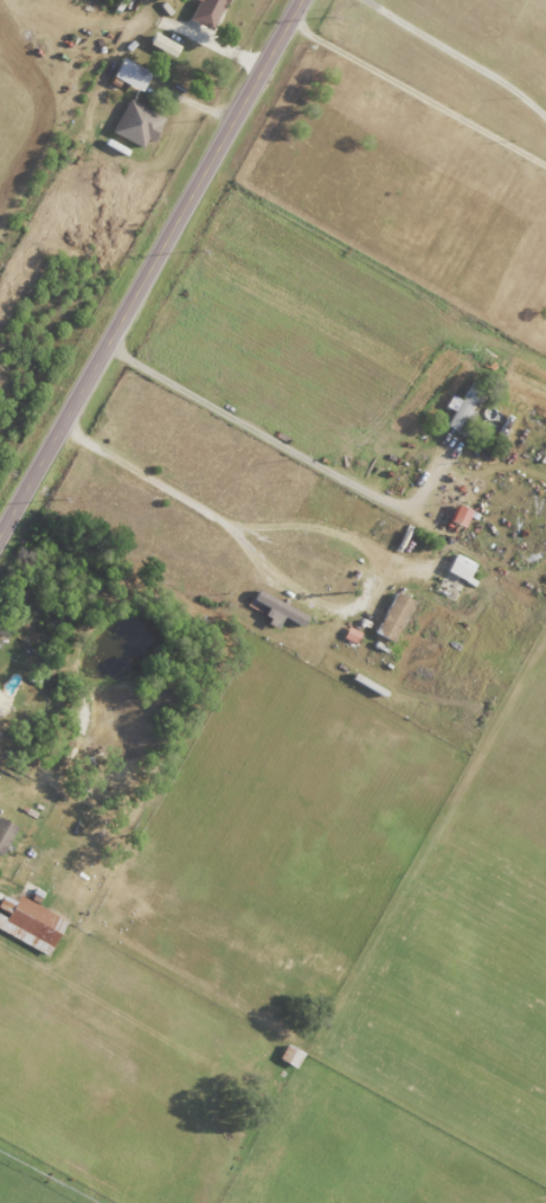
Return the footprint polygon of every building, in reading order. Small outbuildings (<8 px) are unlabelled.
[(196,0),(187,21),(211,31),(224,0),(195,0),(196,0)] [(138,92),(148,72),(119,58),(110,78),(138,92)] [(145,149),(160,116),(125,100),(110,133),(145,149)] [(444,427),(463,435),(474,413),(470,411),(481,384),(469,379),(459,401),(448,396),(443,407),(451,411),(444,427)] [(461,528),(468,512),(453,505),(446,522),(461,528)] [(463,582),(472,564),(453,554),(443,572),(463,582)] [(304,615),(253,590),(249,600),(265,608),(261,617),(275,624),(278,617),(298,627),(304,615)] [(389,643),(412,602),(394,592),(371,633),(389,643)] [(13,825),(0,821),(0,855),(2,856),(13,825)] [(62,920),(14,897),(0,927),(0,933),(46,955),(62,920)]
